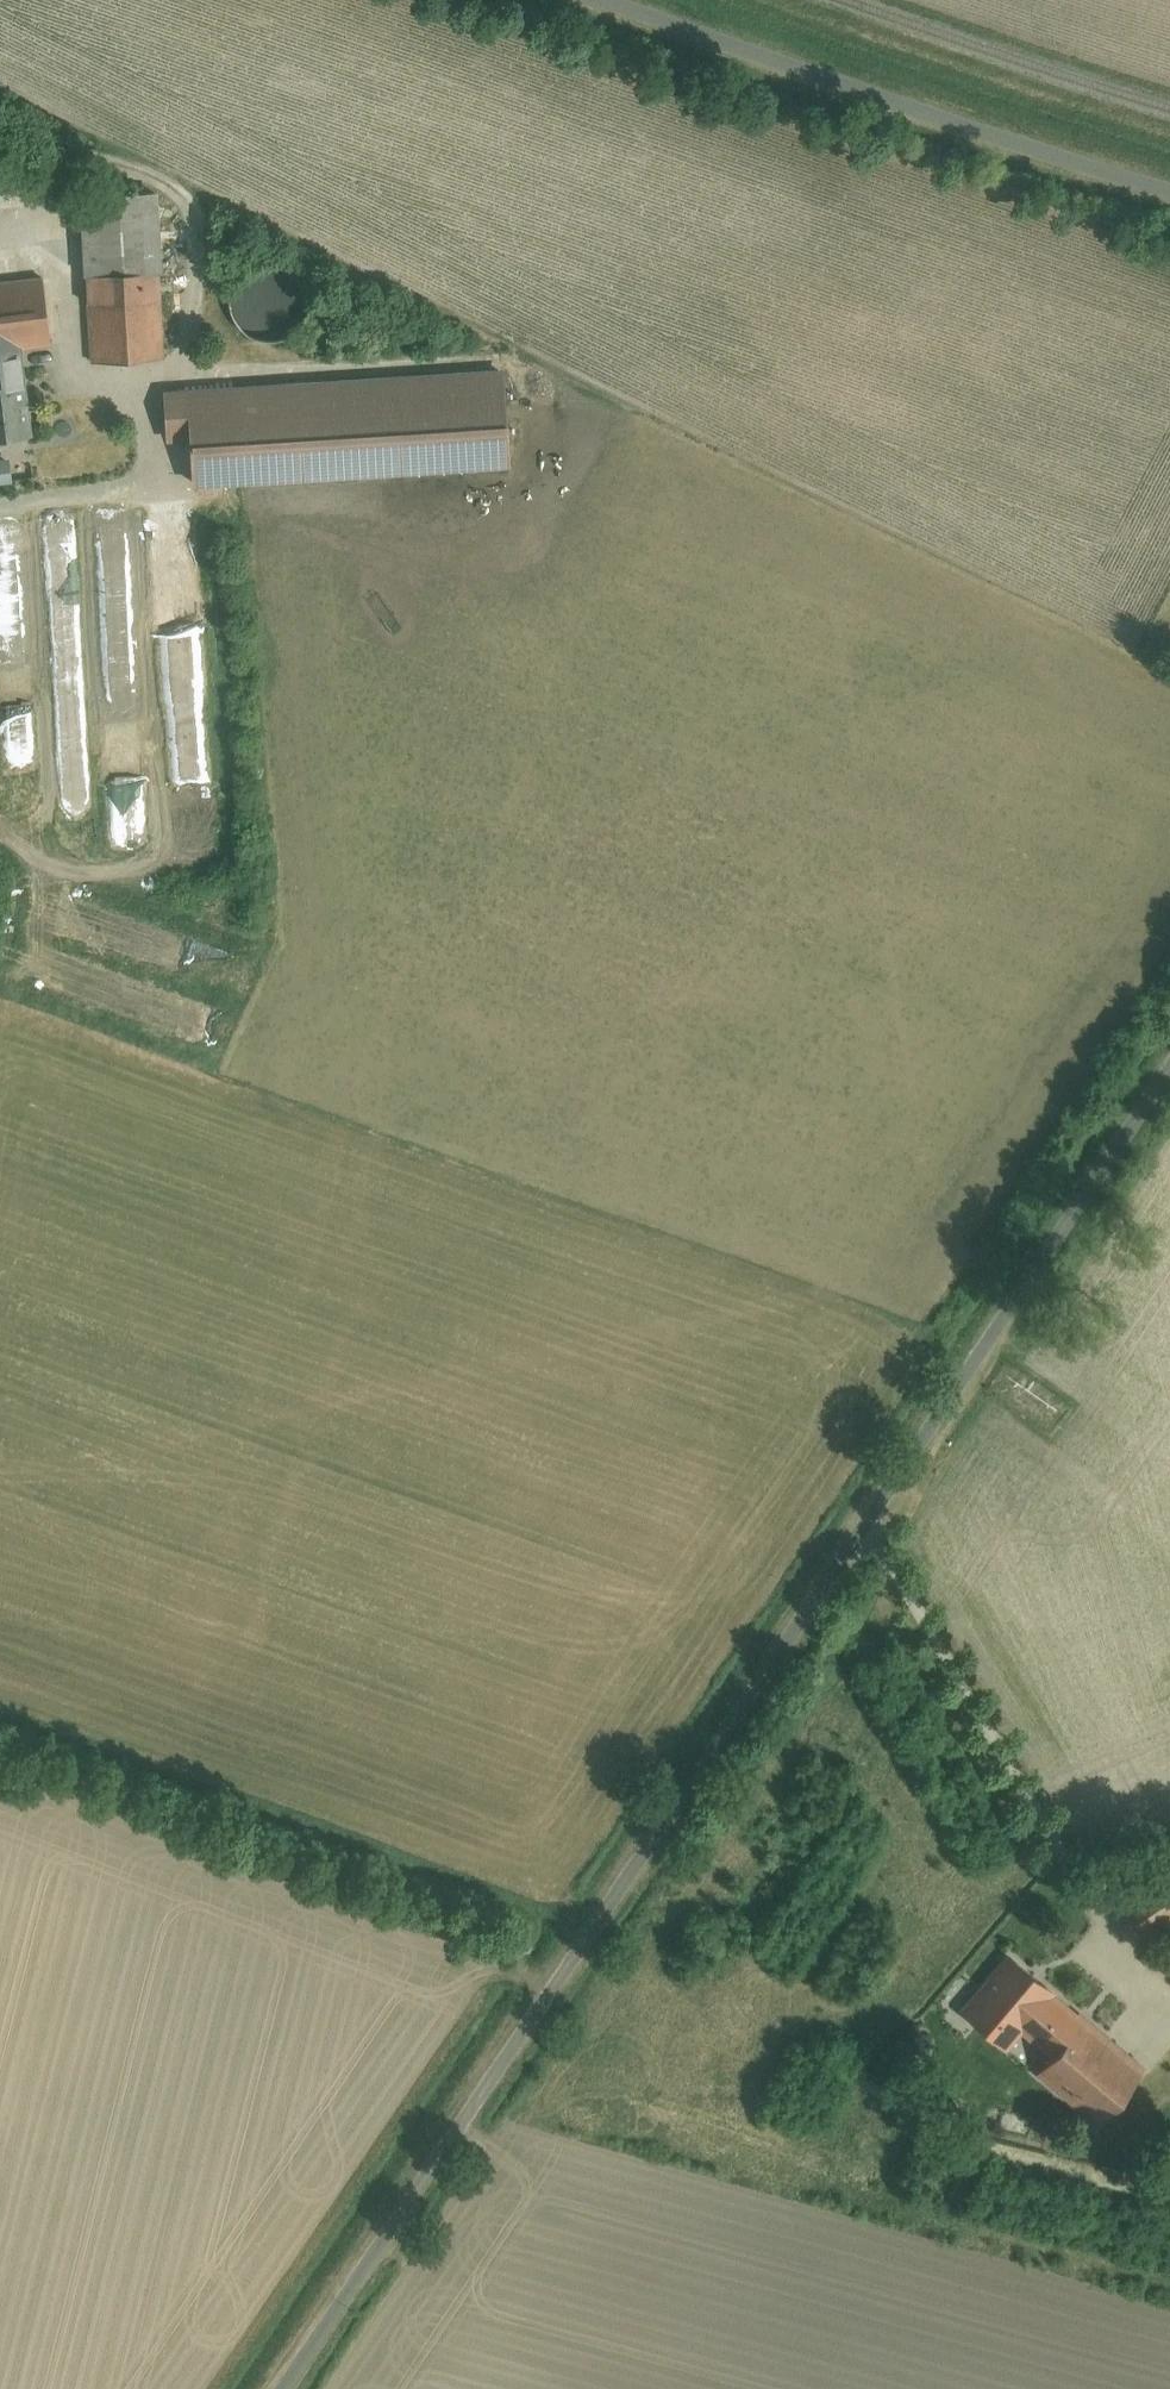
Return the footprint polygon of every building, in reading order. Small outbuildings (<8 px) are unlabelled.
[(167,354),(150,193),(82,200),(99,361),(167,354)] [(311,310),(312,304),(311,297),(309,289),(305,282),(300,277),(295,273),(289,269),(281,267),(274,267),(265,268),(259,270),(253,274),(247,279),(243,285),(240,292),(239,298),(238,305),(239,313),(242,319),(245,325),(250,331),(256,335),(262,338),(270,340),(277,340),(283,339),(290,337),(296,334),(301,330),(306,323),(309,318),(311,310)] [(0,292),(0,439),(37,436),(30,350),(51,349),(46,288),(0,292)] [(492,372),(169,391),(171,426),(197,424),(201,481),(498,464),(492,372)] [(1086,2116),(1130,2063),(1024,1977),(1037,1962),(1006,1937),(959,1995),(1037,2058),(1028,2069),(1086,2116)]
